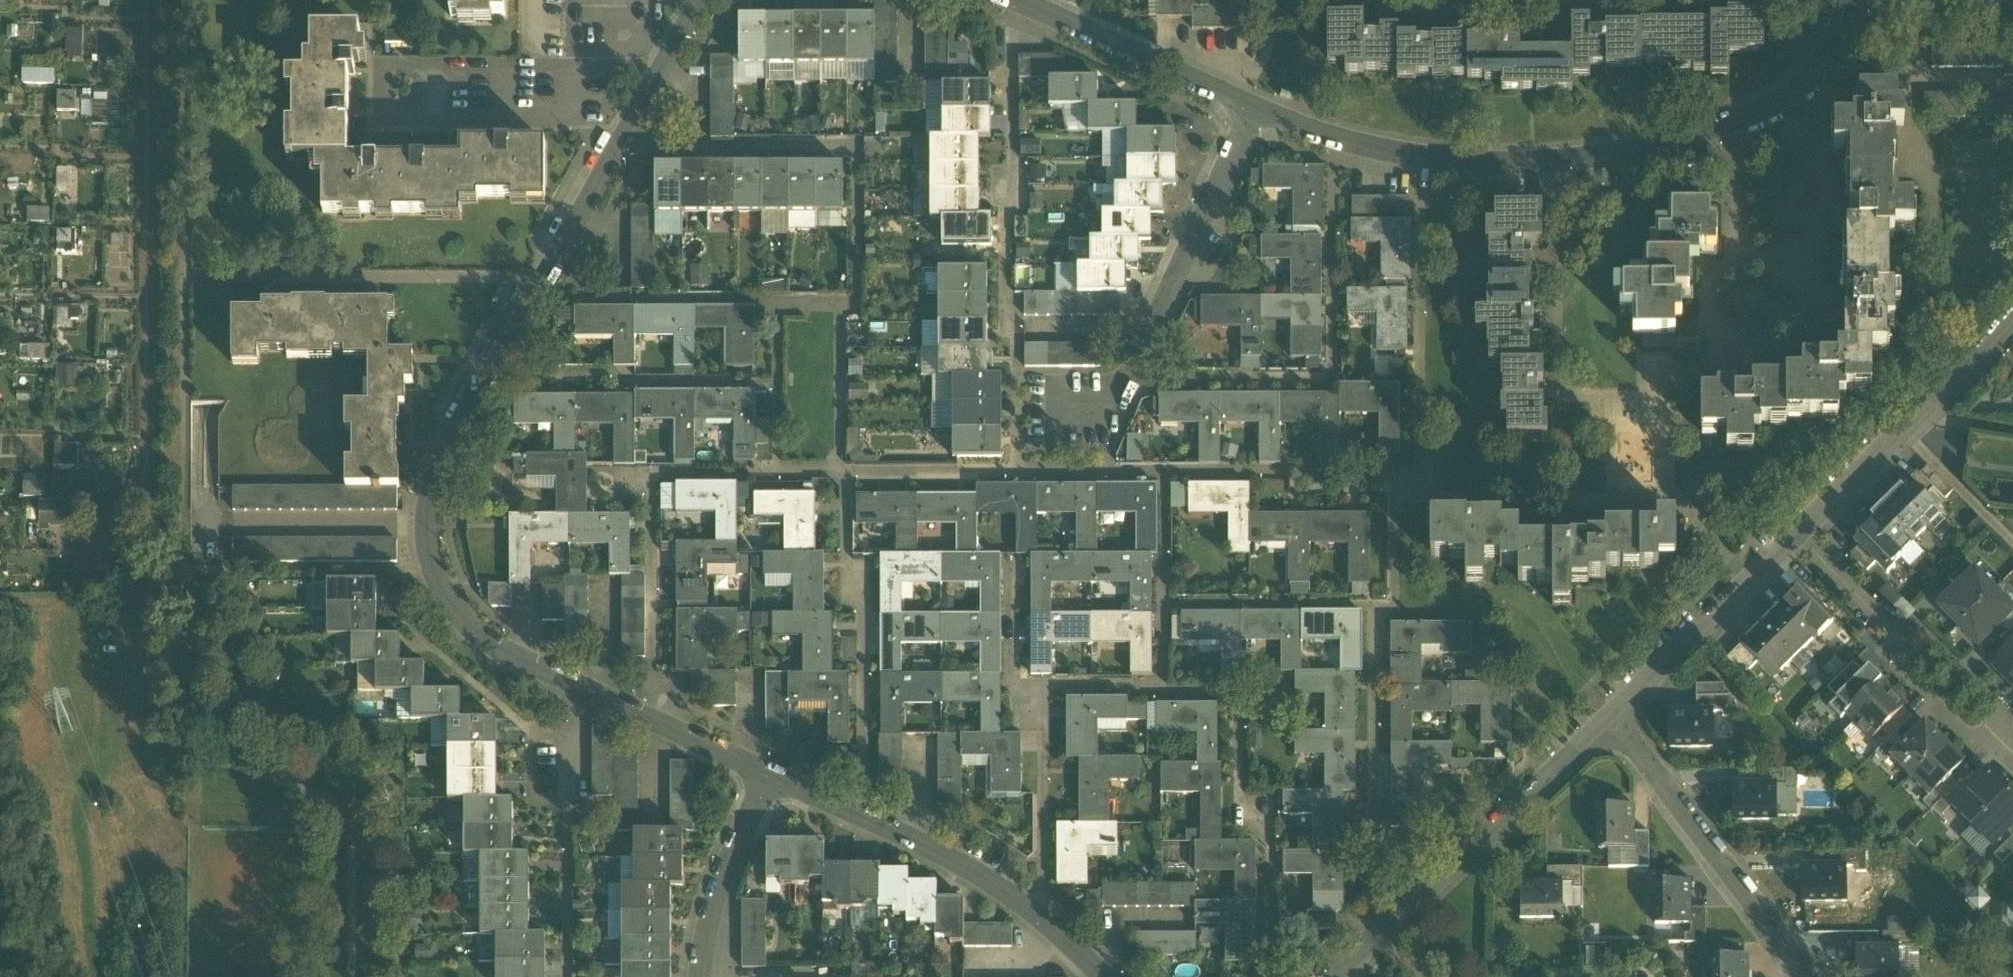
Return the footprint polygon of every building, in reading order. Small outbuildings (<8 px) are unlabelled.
[(451,16),(506,16),(505,0),(451,0),(451,16)] [(1169,0),(1157,0),(1157,17),(1169,17),(1169,0)] [(1169,17),(1181,17),(1181,0),(1169,0),(1169,17)] [(1181,17),(1192,17),(1192,6),(1192,0),(1181,0),(1181,17)] [(897,2),(874,2),(874,14),(897,14),(897,2)] [(1204,29),(1204,6),(1192,6),(1192,17),(1193,29),(1204,29)] [(1216,6),(1204,6),(1204,29),(1216,29),(1216,6)] [(1227,6),(1216,6),(1216,29),(1228,29),(1227,6)] [(1239,6),(1227,6),(1228,29),(1239,29),(1239,6)] [(1251,6),(1239,6),(1239,29),(1251,29),(1251,6)] [(1641,26),(1589,26),(1589,18),(1571,18),(1571,52),(1571,75),(1589,74),(1589,64),(1606,64),(1606,61),(1623,61),(1623,64),(1641,64),(1641,62),(1659,62),(1659,64),(1675,64),(1675,68),(1693,67),(1693,70),(1711,70),(1711,68),(1728,68),(1728,48),(1745,48),(1745,52),(1763,52),(1763,12),(1711,12),(1711,22),(1641,22),(1641,26)] [(948,13),(925,13),(925,25),(948,25),(948,13)] [(897,14),(874,14),(874,16),(874,25),(897,25),(897,14)] [(1571,52),(1519,51),(1519,36),(1502,36),(1501,39),(1467,39),(1466,36),(1397,36),(1397,27),(1363,27),(1363,15),(1345,15),(1345,17),(1328,17),(1328,57),(1345,56),(1345,72),(1364,72),(1363,69),(1397,68),(1397,71),(1415,71),(1415,74),(1432,74),(1432,78),(1450,78),(1450,74),(1467,74),(1467,77),(1485,77),(1485,73),(1502,73),(1502,83),(1519,83),(1519,90),(1538,90),(1538,87),(1554,87),(1554,91),(1571,91),(1571,75),(1571,52)] [(767,16),(739,16),(739,64),(767,64),(767,16)] [(794,16),(767,16),(767,64),(794,64),(794,16)] [(821,16),(794,16),(794,64),(821,64),(821,16)] [(847,16),(821,16),(821,64),(847,64),(847,16)] [(874,16),(847,16),(847,64),(874,64),(874,60),(874,49),(874,37),(874,25),(874,16)] [(897,25),(874,25),(874,37),(897,37),(897,25)] [(948,25),(925,25),(925,37),(948,37),(948,25)] [(360,29),(313,29),(313,74),(349,74),(355,74),(355,62),(360,62),(360,29)] [(82,30),(68,30),(68,52),(70,52),(70,59),(82,59),(82,30)] [(408,32),(385,32),(385,43),(408,43),(408,32)] [(897,37),(874,37),(874,49),(897,48),(897,37)] [(948,37),(925,37),(925,49),(948,49),(948,37)] [(1942,45),(1929,45),(1929,68),(1942,68),(1942,45)] [(2001,45),(1942,45),(1942,68),(2001,68),(2001,53),(2001,45)] [(897,48),(874,49),(874,60),(897,60),(897,48)] [(948,49),(925,49),(925,60),(948,60),(948,49)] [(1030,55),(1019,55),(1019,78),(1030,78),(1030,55)] [(1042,55),(1030,55),(1030,78),(1042,78),(1042,55)] [(1054,55),(1042,55),(1042,78),(1049,78),(1054,78),(1054,55)] [(734,56),(711,56),(711,68),(734,68),(734,56)] [(897,60),(874,60),(874,64),(874,72),(897,72),(897,60)] [(948,60),(925,60),(925,72),(948,72),(948,60)] [(734,68),(711,68),(711,80),(734,80),(734,68)] [(55,85),(54,71),(23,72),(23,85),(55,85)] [(897,72),(874,72),(874,84),(897,84),(897,72)] [(313,74),(295,74),(295,159),(323,159),(349,158),(349,74),(313,74)] [(1054,78),(1049,78),(1049,105),(1089,105),(1092,105),(1097,105),(1097,78),(1054,78)] [(734,80),(711,80),(711,91),(734,91),(734,80)] [(990,83),(942,84),(942,111),(990,111),(990,83)] [(734,91),(711,91),(711,103),(734,103),(734,91)] [(76,93),(59,93),(59,111),(76,111),(76,93)] [(1836,362),(1803,362),(1803,375),(1786,375),(1786,381),(1753,382),(1753,388),(1736,388),(1735,387),(1718,387),(1718,392),(1702,392),(1702,433),(1727,432),(1727,448),(1754,447),(1753,430),(1761,430),(1761,423),(1786,423),(1786,417),(1838,416),(1838,398),(1845,398),(1845,391),(1870,391),(1870,351),(1885,351),(1885,326),(1892,326),(1892,293),(1886,293),(1886,239),(1892,239),(1892,232),(1910,232),(1910,206),(1889,207),(1888,163),(1892,164),(1892,146),(1889,146),(1889,130),(1896,130),(1896,128),(1901,128),(1901,110),(1895,110),(1894,94),(1857,95),(1857,120),(1851,120),(1851,127),(1831,127),(1831,153),(1847,153),(1848,213),(1851,213),(1851,231),(1845,231),(1845,301),(1850,300),(1850,316),(1843,316),(1843,350),(1836,350),(1836,362)] [(1985,94),(1924,95),(1924,119),(1985,118),(1985,102),(1985,94)] [(734,103),(711,103),(711,115),(734,115),(734,103)] [(1092,105),(1089,105),(1089,132),(1128,132),(1136,132),(1136,105),(1097,105),(1092,105)] [(990,111),(942,111),(942,138),(979,138),(990,138),(990,111)] [(734,115),(711,115),(711,126),(734,126),(734,115)] [(734,126),(711,126),(711,138),(734,138),(734,126)] [(1136,132),(1128,132),(1128,158),(1176,158),(1176,132),(1136,132)] [(942,138),(931,138),(931,165),(979,165),(979,138),(942,138)] [(545,142),(460,142),(460,158),(461,197),(546,197),(545,142)] [(377,158),(349,158),(323,159),(324,213),(377,213),(377,158)] [(460,158),(377,158),(377,213),(461,212),(461,197),(460,158)] [(1176,158),(1128,158),(1128,185),(1163,185),(1176,185),(1176,158)] [(682,164),(655,164),(655,205),(655,212),(682,212),(682,164)] [(708,164),(682,164),(682,212),(708,212),(708,164)] [(735,164),(708,164),(708,212),(735,212),(735,164)] [(762,164),(735,164),(735,212),(762,212),(762,164)] [(789,164),(762,164),(762,212),(789,212),(789,164)] [(815,164),(789,164),(789,212),(816,212),(815,164)] [(842,164),(815,164),(816,212),(843,212),(842,164)] [(979,165),(931,165),(931,191),(979,191),(979,165)] [(1321,168),(1262,167),(1262,185),(1292,185),(1293,227),(1323,226),(1321,168)] [(71,168),(57,169),(57,191),(71,190),(71,168)] [(1128,185),(1116,185),(1116,212),(1151,212),(1163,212),(1163,185),(1128,185)] [(979,191),(931,191),(931,218),(943,218),(979,218),(979,191)] [(1364,196),(1351,196),(1351,220),(1364,220),(1364,196)] [(1375,196),(1364,196),(1364,220),(1375,220),(1375,196)] [(1387,196),(1375,196),(1375,220),(1387,220),(1387,196)] [(1398,196),(1387,196),(1387,220),(1398,220),(1398,196)] [(1411,196),(1398,196),(1398,220),(1411,220),(1411,196)] [(1659,256),(1690,256),(1717,256),(1717,240),(1718,240),(1718,219),(1710,219),(1710,204),(1669,204),(1669,221),(1672,221),(1672,230),(1656,230),(1656,239),(1659,239),(1659,256)] [(655,205),(632,205),(632,218),(655,218),(655,212),(655,205)] [(1542,207),(1494,208),(1494,226),(1486,226),(1486,243),(1489,243),(1489,296),(1488,296),(1488,313),(1475,313),(1475,331),(1487,331),(1487,348),(1489,348),(1489,365),(1501,365),(1501,382),(1503,382),(1504,399),(1501,399),(1501,417),(1507,417),(1508,435),(1547,435),(1547,417),(1542,417),(1542,400),(1537,400),(1537,383),(1542,383),(1542,365),(1528,365),(1528,331),(1532,331),(1532,312),(1528,312),(1527,278),(1530,278),(1530,259),(1523,259),(1523,243),(1542,242),(1542,207)] [(29,210),(29,223),(49,223),(49,210),(29,210)] [(1116,212),(1103,212),(1103,239),(1139,239),(1151,239),(1151,212),(1116,212)] [(655,218),(632,218),(632,230),(655,230),(655,218)] [(979,218),(943,218),(943,244),(991,244),(991,218),(979,218)] [(1364,220),(1351,220),(1351,239),(1381,239),(1381,280),(1411,280),(1411,220),(1398,220),(1387,220),(1375,220),(1364,220)] [(655,230),(632,230),(632,242),(655,241),(655,230)] [(59,231),(59,241),(75,242),(75,231),(59,231)] [(1321,237),(1261,237),(1261,257),(1291,257),(1291,297),(1321,297),(1321,237)] [(1103,239),(1090,239),(1090,265),(1126,265),(1139,265),(1139,239),(1103,239)] [(655,241),(632,242),(632,253),(655,253),(655,241)] [(655,253),(632,253),(632,265),(655,265),(655,253)] [(1690,256),(1659,256),(1644,256),(1644,273),(1646,273),(1646,281),(1622,281),(1622,299),(1620,299),(1620,309),(1636,309),(1636,316),(1633,316),(1633,334),(1675,334),(1675,317),(1682,317),(1682,301),(1693,301),(1693,288),(1690,288),(1690,256)] [(693,264),(692,285),(710,286),(711,265),(693,264)] [(655,265),(632,265),(632,276),(655,276),(655,265)] [(1090,265),(1077,265),(1078,292),(1083,292),(1095,292),(1106,292),(1118,292),(1126,292),(1126,265),(1090,265)] [(988,268),(939,268),(939,296),(988,296),(988,268)] [(655,276),(632,276),(632,288),(655,288),(655,276)] [(1407,290),(1348,290),(1348,310),(1378,310),(1378,350),(1407,350),(1407,290)] [(1037,315),(1036,292),(1025,292),(1025,315),(1037,315)] [(1048,315),(1048,292),(1036,292),(1037,315),(1048,315)] [(1060,292),(1048,292),(1048,315),(1060,315),(1060,292)] [(1071,292),(1060,292),(1060,315),(1072,315),(1071,292)] [(1078,292),(1071,292),(1072,315),(1083,315),(1083,292),(1078,292)] [(1095,292),(1083,292),(1083,315),(1095,315),(1095,292)] [(1106,315),(1106,292),(1095,292),(1095,315),(1106,315)] [(1118,292),(1106,292),(1106,315),(1118,315),(1118,292)] [(988,296),(939,296),(939,322),(988,322),(988,296)] [(1261,297),(1201,297),(1201,322),(1241,322),(1242,358),(1262,358),(1261,317),(1261,297)] [(1291,297),(1261,297),(1261,317),(1291,317),(1291,357),(1321,357),(1321,297),(1291,297)] [(310,303),(262,303),(262,312),(232,312),(232,362),(258,362),(258,351),(309,351),(310,303)] [(388,303),(310,303),(309,351),(368,351),(368,354),(388,354),(388,303)] [(635,307),(576,307),(576,332),(616,332),(616,367),(635,367),(635,332),(635,307)] [(695,307),(635,307),(635,332),(675,332),(675,367),(695,367),(695,327),(695,307)] [(755,307),(695,307),(695,327),(725,327),(725,367),(755,367),(755,307)] [(72,308),(59,308),(58,328),(72,329),(72,308)] [(988,322),(939,322),(939,349),(988,349),(988,322)] [(1037,343),(1025,343),(1025,366),(1037,366),(1037,343)] [(1048,343),(1037,343),(1037,366),(1048,366),(1048,343)] [(1060,366),(1060,343),(1048,343),(1048,366),(1060,366)] [(1072,343),(1060,343),(1060,366),(1072,366),(1072,343)] [(1083,343),(1072,343),(1072,366),(1083,366),(1083,343)] [(1095,343),(1083,343),(1083,366),(1095,366),(1095,343)] [(1107,343),(1095,343),(1095,366),(1107,366),(1107,343)] [(21,360),(50,361),(51,347),(21,346),(21,360)] [(988,349),(939,349),(939,376),(953,376),(988,376),(988,349)] [(388,354),(368,354),(369,402),(353,402),(353,487),(397,487),(398,409),(405,409),(405,382),(412,382),(412,355),(388,354)] [(59,367),(58,387),(75,387),(75,368),(59,367)] [(988,376),(953,376),(953,403),(1001,403),(1001,376),(988,376)] [(1401,384),(1340,384),(1340,394),(1340,408),(1381,408),(1381,454),(1401,454),(1401,384)] [(695,391),(635,391),(635,395),(635,415),(675,415),(675,461),(695,461),(695,415),(695,391)] [(755,391),(695,391),(695,415),(735,415),(735,461),(755,461),(755,391)] [(1220,418),(1220,394),(1160,394),(1160,418),(1200,418),(1200,464),(1220,464),(1220,418)] [(1280,394),(1220,394),(1220,418),(1260,418),(1260,464),(1280,464),(1280,418),(1280,394)] [(1340,394),(1280,394),(1280,418),(1320,418),(1320,464),(1340,464),(1340,408),(1340,394)] [(575,395),(515,395),(515,419),(555,419),(555,455),(575,455),(575,419),(575,395)] [(635,395),(575,395),(575,419),(615,419),(615,465),(635,465),(635,415),(635,395)] [(1001,403),(953,403),(953,429),(1001,429),(1001,403)] [(723,457),(734,458),(735,421),(730,421),(730,440),(723,440),(723,457)] [(1001,429),(953,429),(953,456),(1001,456),(1001,429)] [(1130,460),(1146,460),(1147,433),(1130,432),(1130,460)] [(56,446),(55,466),(78,467),(79,447),(56,446)] [(587,515),(587,455),(578,455),(555,455),(527,455),(527,474),(557,474),(557,515),(570,515),(587,515)] [(1928,482),(1916,471),(1908,479),(1925,497),(1933,488),(1928,482)] [(1953,491),(1936,474),(1928,482),(1933,488),(1945,499),(1953,491)] [(1908,479),(1893,494),(1927,528),(1941,513),(1925,497),(1908,479)] [(25,497),(45,498),(45,485),(25,484),(25,497)] [(737,484),(679,484),(679,508),(718,508),(718,543),(737,543),(737,484)] [(1037,484),(977,484),(977,495),(977,509),(1017,509),(1017,554),(1031,554),(1037,554),(1037,508),(1037,484)] [(1097,508),(1097,484),(1037,484),(1037,508),(1077,508),(1077,554),(1091,554),(1097,554),(1097,508)] [(1157,484),(1097,484),(1097,508),(1137,508),(1137,554),(1152,554),(1157,554),(1157,484)] [(1249,484),(1189,484),(1189,508),(1229,508),(1229,554),(1249,554),(1249,538),(1249,514),(1249,484)] [(353,487),(233,487),(233,511),(397,510),(397,487),(353,487)] [(816,494),(757,494),(757,513),(786,513),(786,554),(816,554),(816,494)] [(1927,528),(1893,494),(1879,508),(1912,542),(1927,528)] [(917,495),(857,495),(857,519),(897,519),(897,555),(917,555),(917,519),(917,495)] [(977,495),(917,495),(917,519),(957,519),(957,554),(977,554),(977,509),(977,495)] [(65,527),(65,502),(41,501),(40,531),(51,531),(51,527),(65,527)] [(1912,542),(1879,508),(1864,522),(1898,556),(1912,542)] [(1309,514),(1249,514),(1249,538),(1289,538),(1289,584),(1309,584),(1309,538),(1309,514)] [(1369,514),(1309,514),(1309,538),(1349,538),(1349,584),(1369,584),(1369,514)] [(557,515),(510,515),(510,584),(510,585),(511,585),(530,585),(530,539),(570,539),(570,515),(557,515)] [(587,515),(570,515),(570,539),(610,539),(610,575),(622,575),(630,575),(630,515),(587,515)] [(1657,528),(1640,528),(1640,526),(1605,526),(1605,539),(1587,539),(1587,542),(1570,542),(1570,543),(1553,543),(1553,542),(1518,542),(1518,525),(1501,525),(1501,517),(1483,517),(1482,519),(1466,519),(1466,517),(1431,517),(1431,557),(1449,557),(1449,559),(1465,559),(1465,582),(1484,582),(1484,559),(1501,559),(1501,565),(1519,565),(1519,581),(1535,581),(1535,583),(1553,583),(1553,607),(1571,607),(1571,583),(1588,583),(1588,578),(1605,578),(1605,566),(1623,566),(1623,568),(1657,568),(1657,558),(1675,558),(1675,517),(1657,517),(1657,528)] [(1898,556),(1864,522),(1856,530),(1860,535),(1854,541),(1887,574),(1894,566),(1893,565),(1900,558),(1898,556)] [(397,540),(233,540),(233,562),(397,562),(397,540)] [(718,543),(678,543),(678,603),(709,603),(709,562),(737,562),(737,543),(718,543)] [(786,554),(765,554),(765,574),(794,574),(794,614),(824,614),(824,554),(786,554)] [(957,554),(941,555),(941,578),(981,578),(981,614),(1001,614),(1001,554),(977,554),(957,554)] [(1037,554),(1031,554),(1031,614),(1052,614),(1052,578),(1091,578),(1091,554),(1077,554),(1037,554)] [(1097,554),(1091,554),(1091,578),(1131,578),(1131,614),(1152,614),(1152,554),(1137,554),(1097,554)] [(897,555),(881,555),(881,615),(902,615),(902,578),(941,578),(941,555),(897,555)] [(1966,563),(1948,580),(1957,588),(1974,571),(1966,563)] [(1957,588),(1938,606),(1958,626),(1994,591),(1974,571),(1957,588)] [(588,575),(565,575),(565,585),(565,587),(588,587),(588,575)] [(630,575),(622,575),(622,587),(645,587),(645,575),(630,575)] [(376,582),(328,582),(328,609),(376,609),(376,582)] [(510,584),(489,584),(489,604),(492,606),(511,607),(511,585),(510,585),(510,584)] [(565,587),(565,585),(543,585),(543,597),(565,597),(565,587)] [(588,587),(565,587),(565,597),(565,599),(588,599),(588,587)] [(645,587),(622,587),(622,599),(645,599),(645,587)] [(1833,622),(1800,589),(1785,603),(1784,601),(1783,602),(1818,637),(1833,622)] [(1958,626),(1978,646),(1999,625),(2012,611),(1994,591),(1958,626)] [(565,597),(543,597),(543,609),(565,608),(565,599),(565,597)] [(588,599),(565,599),(565,608),(565,611),(588,611),(588,599)] [(645,599),(622,599),(622,610),(645,610),(645,599)] [(1818,637),(1783,602),(1769,616),(1803,650),(1817,636),(1818,637)] [(565,608),(543,609),(543,621),(565,620),(565,611),(565,608)] [(376,609),(328,609),(328,636),(352,636),(376,636),(376,609)] [(645,610),(622,610),(622,622),(645,622),(645,610)] [(588,611),(565,611),(565,620),(565,623),(588,623),(588,611)] [(738,611),(678,611),(678,671),(690,671),(710,671),(710,630),(738,630),(738,611)] [(1999,625),(2007,634),(2012,628),(2012,611),(1999,625)] [(1241,612),(1181,612),(1181,636),(1221,636),(1221,682),(1241,682),(1241,636),(1241,612)] [(1301,612),(1241,612),(1241,636),(1281,636),(1281,672),(1295,672),(1301,672),(1301,636),(1301,612)] [(1362,612),(1301,612),(1301,636),(1341,636),(1341,672),(1356,672),(1362,672),(1362,612)] [(794,614),(773,614),(773,633),(804,633),(804,674),(834,674),(834,614),(824,614),(794,614)] [(981,614),(941,615),(941,638),(981,638),(981,674),(1001,674),(1001,614),(981,614)] [(1052,614),(1031,614),(1031,674),(1052,674),(1052,638),(1091,638),(1091,614),(1052,614)] [(1131,614),(1091,614),(1091,638),(1131,638),(1131,674),(1152,674),(1152,614),(1131,614)] [(902,615),(881,615),(881,675),(902,675),(902,638),(941,638),(941,615),(902,615)] [(1803,650),(1769,616),(1755,630),(1789,664),(1803,650)] [(645,622),(622,622),(622,633),(645,633),(645,622)] [(588,623),(565,623),(565,635),(588,635),(588,623)] [(1450,623),(1393,624),(1391,624),(1391,684),(1421,684),(1421,654),(1421,644),(1450,644),(1450,624),(1450,623)] [(1450,644),(1421,644),(1421,654),(1471,655),(1471,624),(1450,623),(1450,624),(1450,644)] [(2002,640),(2010,648),(2012,645),(2012,628),(2007,634),(2002,640)] [(1789,664),(1755,630),(1740,644),(1757,662),(1774,679),(1789,664)] [(645,633),(622,633),(622,645),(645,645),(645,633)] [(376,636),(352,636),(352,664),(377,664),(401,664),(401,636),(376,636)] [(645,645),(622,645),(622,657),(645,657),(645,645)] [(1757,662),(1741,645),(1732,653),(1749,670),(1757,662)] [(1993,665),(2012,685),(2012,684),(2012,645),(2010,648),(1993,665)] [(1749,670),(1732,653),(1724,662),(1749,687),(1757,679),(1749,670)] [(1853,663),(1827,688),(1837,698),(1862,672),(1853,663)] [(401,664),(377,664),(376,692),(413,692),(425,692),(425,664),(401,664)] [(1480,667),(1470,667),(1469,677),(1480,678),(1480,667)] [(1837,698),(1828,706),(1841,719),(1845,714),(1854,723),(1889,688),(1868,667),(1862,672),(1837,698)] [(710,671),(690,671),(690,683),(713,683),(713,671),(710,671)] [(736,671),(713,671),(713,683),(736,683),(736,671)] [(1301,672),(1295,672),(1296,691),(1326,691),(1326,732),(1356,732),(1356,672),(1341,672),(1301,672)] [(789,673),(766,673),(766,685),(789,685),(789,674),(789,673)] [(804,674),(789,674),(789,685),(789,696),(789,699),(830,699),(830,745),(850,745),(849,674),(804,674)] [(981,674),(941,675),(941,698),(981,698),(981,734),(1002,734),(1001,674),(981,674)] [(902,675),(881,675),(882,735),(902,735),(902,698),(941,698),(941,675),(902,675)] [(713,683),(690,683),(690,695),(713,695),(714,694),(713,683)] [(736,683),(713,683),(714,694),(736,694),(736,683)] [(1421,684),(1391,684),(1391,744),(1411,744),(1411,707),(1451,707),(1452,702),(1451,684),(1421,684)] [(1512,684),(1451,684),(1452,702),(1481,702),(1481,743),(1512,743),(1512,684)] [(1724,696),(1724,684),(1696,685),(1696,696),(1724,696)] [(789,685),(766,685),(766,696),(789,696),(789,685)] [(1889,688),(1854,723),(1871,740),(1882,729),(1903,708),(1904,707),(1897,700),(1893,700),(1893,692),(1889,688)] [(425,692),(413,692),(413,719),(448,719),(451,719),(459,719),(460,719),(460,692),(425,692)] [(736,706),(736,694),(714,694),(713,695),(714,706),(736,706)] [(789,696),(766,696),(766,708),(767,708),(789,708),(789,699),(789,696)] [(1724,696),(1696,696),(1697,711),(1711,710),(1711,712),(1720,712),(1721,717),(1731,717),(1730,696),(1724,696)] [(1128,698),(1067,698),(1067,758),(1079,758),(1098,758),(1098,717),(1128,717),(1128,698)] [(1217,704),(1157,704),(1157,728),(1198,728),(1198,764),(1218,764),(1217,704)] [(789,708),(767,708),(766,719),(767,719),(790,719),(789,708)] [(1903,708),(1882,729),(1890,738),(1895,734),(1912,717),(1903,708)] [(1697,711),(1670,711),(1671,745),(1712,745),(1711,712),(1711,710),(1697,711)] [(460,719),(459,719),(451,719),(448,719),(448,746),(497,746),(497,719),(460,719)] [(790,719),(767,719),(767,731),(790,731),(790,719)] [(1904,743),(1890,757),(1891,758),(1909,776),(1943,742),(1924,724),(1904,743)] [(616,726),(593,726),(593,738),(616,738),(616,726)] [(1326,732),(1296,732),(1296,750),(1327,750),(1327,792),(1343,792),(1357,792),(1356,732),(1326,732)] [(981,734),(962,735),(962,746),(962,754),(992,754),(992,794),(1022,794),(1022,734),(1002,734),(981,734)] [(1890,738),(1875,753),(1885,763),(1891,758),(1890,757),(1904,743),(1895,734),(1890,738)] [(882,735),(880,735),(880,746),(903,746),(903,735),(882,735)] [(962,735),(939,735),(939,747),(962,746),(962,735)] [(616,738),(593,738),(593,750),(616,750),(616,749),(616,738)] [(1943,742),(1909,776),(1928,796),(1948,776),(1962,762),(1943,742)] [(1411,744),(1391,744),(1391,804),(1423,804),(1422,763),(1452,763),(1452,744),(1411,744)] [(497,746),(448,746),(449,773),(497,773),(497,746)] [(903,746),(880,746),(880,758),(903,758),(903,746)] [(962,746),(939,747),(939,758),(962,758),(962,754),(962,746)] [(639,749),(616,749),(616,750),(616,761),(639,761),(639,749)] [(616,750),(593,750),(593,762),(616,761),(616,750)] [(903,758),(880,758),(880,770),(903,770),(903,758)] [(962,758),(939,758),(939,770),(961,770),(962,758)] [(1139,758),(1103,758),(1098,758),(1079,758),(1080,819),(1110,819),(1110,777),(1139,777),(1139,758)] [(616,773),(616,761),(593,762),(593,773),(616,773)] [(639,761),(616,761),(616,773),(639,773),(639,761)] [(694,761),(671,761),(671,773),(694,773),(694,761)] [(1198,764),(1161,764),(1161,788),(1201,788),(1201,834),(1222,834),(1222,764),(1198,764)] [(903,770),(880,770),(880,781),(903,782),(903,770)] [(961,770),(939,770),(939,781),(962,781),(961,770)] [(1795,770),(1760,770),(1760,784),(1775,784),(1775,786),(1786,786),(1786,790),(1795,790),(1795,770)] [(2004,788),(1988,771),(1969,790),(1952,806),(1972,826),(2008,791),(2005,787),(2004,788)] [(497,773),(449,773),(449,800),(465,800),(497,800),(497,773)] [(616,773),(593,773),(593,785),(616,785),(616,784),(616,773)] [(639,773),(616,773),(616,784),(639,784),(639,773)] [(694,773),(671,773),(671,785),(694,785),(694,773)] [(1928,796),(1923,802),(1931,810),(1944,797),(1956,785),(1948,776),(1928,796)] [(962,781),(939,781),(939,793),(962,793),(962,781)] [(1956,785),(1944,797),(1952,806),(1969,790),(1960,781),(1956,785)] [(639,784),(616,784),(616,785),(616,795),(639,795),(639,784)] [(1760,784),(1733,784),(1733,819),(1775,819),(1775,816),(1775,786),(1775,784),(1760,784)] [(616,785),(593,785),(593,796),(616,796),(616,795),(616,785)] [(694,785),(671,785),(671,795),(694,795),(694,785)] [(1775,786),(1775,816),(1796,816),(1795,790),(1786,790),(1786,786),(1775,786)] [(1972,826),(1992,846),(2012,825),(2012,796),(2011,794),(2008,791),(1972,826)] [(1327,792),(1285,792),(1285,810),(1315,810),(1315,852),(1344,852),(1343,792),(1327,792)] [(939,793),(939,805),(962,805),(962,793),(939,793)] [(639,795),(616,795),(616,796),(616,807),(639,807),(639,795)] [(694,795),(671,795),(671,807),(694,807),(694,795)] [(497,800),(465,800),(465,827),(513,827),(513,800),(497,800)] [(1392,828),(1392,804),(1381,805),(1381,828),(1392,828)] [(1404,828),(1404,804),(1392,804),(1392,828),(1404,828)] [(1416,805),(1404,804),(1404,828),(1416,828),(1416,805)] [(1427,804),(1416,805),(1416,828),(1427,828),(1427,804)] [(1635,832),(1635,805),(1599,806),(1600,846),(1634,846),(1635,846),(1635,832)] [(639,807),(616,807),(616,819),(639,819),(639,807)] [(694,807),(671,807),(671,819),(694,819),(694,807)] [(639,819),(616,819),(616,831),(635,831),(639,831),(639,819)] [(694,819),(671,819),(671,830),(683,831),(694,830),(694,819)] [(1118,824),(1057,824),(1057,884),(1088,884),(1088,843),(1118,843),(1118,824)] [(513,827),(465,827),(465,854),(482,854),(513,854),(513,827)] [(639,831),(635,831),(635,858),(683,858),(683,831),(639,831)] [(1650,867),(1649,832),(1635,832),(1635,846),(1634,846),(1634,858),(1629,858),(1629,867),(1650,867)] [(1994,855),(2002,864),(2012,853),(2012,836),(1994,855)] [(795,841),(767,841),(767,879),(782,879),(782,885),(795,885),(795,841)] [(823,841),(795,841),(795,885),(809,885),(809,879),(824,879),(824,865),(823,841)] [(1256,842),(1196,842),(1196,866),(1236,866),(1236,902),(1256,902),(1256,842)] [(1315,852),(1284,852),(1284,875),(1285,875),(1285,871),(1314,871),(1314,911),(1314,912),(1337,912),(1344,912),(1344,852),(1315,852)] [(1866,852),(1832,852),(1832,867),(1846,867),(1846,868),(1856,868),(1856,872),(1866,872),(1866,852)] [(513,854),(482,854),(482,881),(529,882),(529,854),(513,854)] [(683,858),(635,858),(635,885),(672,885),(682,885),(683,858)] [(879,864),(851,865),(852,909),(865,909),(865,903),(879,903),(879,870),(879,864)] [(851,865),(824,865),(824,879),(824,903),(838,903),(838,909),(852,909),(851,865)] [(1583,866),(1548,867),(1548,882),(1562,882),(1562,884),(1574,884),(1574,889),(1583,888),(1583,866)] [(1832,867),(1805,867),(1805,901),(1847,900),(1846,868),(1846,867),(1832,867)] [(1846,868),(1847,900),(1866,900),(1866,872),(1856,872),(1856,868),(1846,868)] [(908,870),(879,870),(879,903),(879,909),(894,909),(894,914),(908,914),(908,883),(908,870)] [(529,882),(482,881),(482,907),(530,908),(529,882)] [(1691,881),(1656,882),(1657,922),(1690,921),(1692,921),(1691,908),(1691,881)] [(1548,882),(1520,882),(1520,917),(1562,917),(1562,884),(1562,882),(1548,882)] [(936,883),(908,883),(908,914),(908,921),(922,921),(922,926),(936,926),(936,899),(936,883)] [(1114,884),(1102,884),(1102,907),(1114,907),(1114,884)] [(1126,884),(1114,884),(1114,907),(1126,907),(1126,884)] [(1137,884),(1126,884),(1126,907),(1137,907),(1137,884)] [(1149,884),(1137,884),(1137,907),(1149,907),(1149,884)] [(1161,884),(1149,884),(1149,907),(1161,907),(1161,884)] [(1172,884),(1161,884),(1161,907),(1172,907),(1172,884)] [(1184,884),(1172,884),(1172,907),(1184,907),(1184,884)] [(1196,902),(1196,884),(1184,884),(1184,907),(1196,907),(1196,902)] [(635,885),(623,885),(622,912),(672,912),(672,885),(635,885)] [(964,899),(936,899),(936,926),(936,937),(950,937),(950,942),(964,942),(964,924),(964,899)] [(766,900),(742,900),(742,912),(766,912),(766,900)] [(1236,902),(1196,902),(1196,907),(1196,921),(1226,921),(1226,963),(1256,963),(1256,902),(1236,902)] [(530,908),(482,907),(482,935),(498,935),(530,935),(530,908)] [(1705,908),(1691,908),(1692,921),(1690,921),(1690,933),(1685,933),(1685,942),(1706,942),(1705,908)] [(1337,912),(1314,912),(1314,911),(1313,911),(1313,912),(1308,912),(1307,931),(1337,931),(1337,912)] [(672,912),(622,912),(622,939),(671,939),(672,912)] [(766,912),(742,912),(742,924),(766,924),(766,912)] [(1887,917),(1887,933),(1909,933),(1909,917),(1887,917)] [(766,924),(742,924),(742,936),(766,936),(766,924)] [(976,924),(964,924),(964,942),(964,948),(976,948),(976,924)] [(989,924),(976,924),(976,948),(989,948),(989,924)] [(1000,948),(1000,924),(989,924),(989,948),(1000,948)] [(1012,924),(1000,924),(1000,948),(1012,948),(1012,924)] [(1149,956),(1149,933),(1137,933),(1137,956),(1149,956)] [(1161,956),(1161,933),(1149,933),(1149,956),(1161,956)] [(1173,933),(1161,933),(1161,956),(1173,956),(1173,933)] [(1184,933),(1173,933),(1173,956),(1184,956),(1184,933)] [(1196,933),(1184,933),(1184,956),(1196,956),(1196,933)] [(1887,933),(1883,933),(1883,947),(1897,947),(1897,948),(1909,948),(1909,954),(1919,954),(1919,933),(1909,933),(1887,933)] [(530,935),(498,935),(498,962),(547,962),(547,935),(530,935)] [(766,936),(742,936),(742,948),(766,948),(766,936)] [(671,939),(622,939),(622,965),(671,966),(671,939)] [(1855,947),(1855,976),(1897,976),(1897,948),(1897,947),(1883,947),(1855,947)] [(766,948),(742,948),(743,968),(766,968),(766,948)] [(1713,955),(1713,976),(1748,976),(1748,955),(1713,955)] [(498,962),(498,976),(546,976),(547,962),(498,962)] [(622,965),(622,976),(671,976),(671,966),(622,965)]
